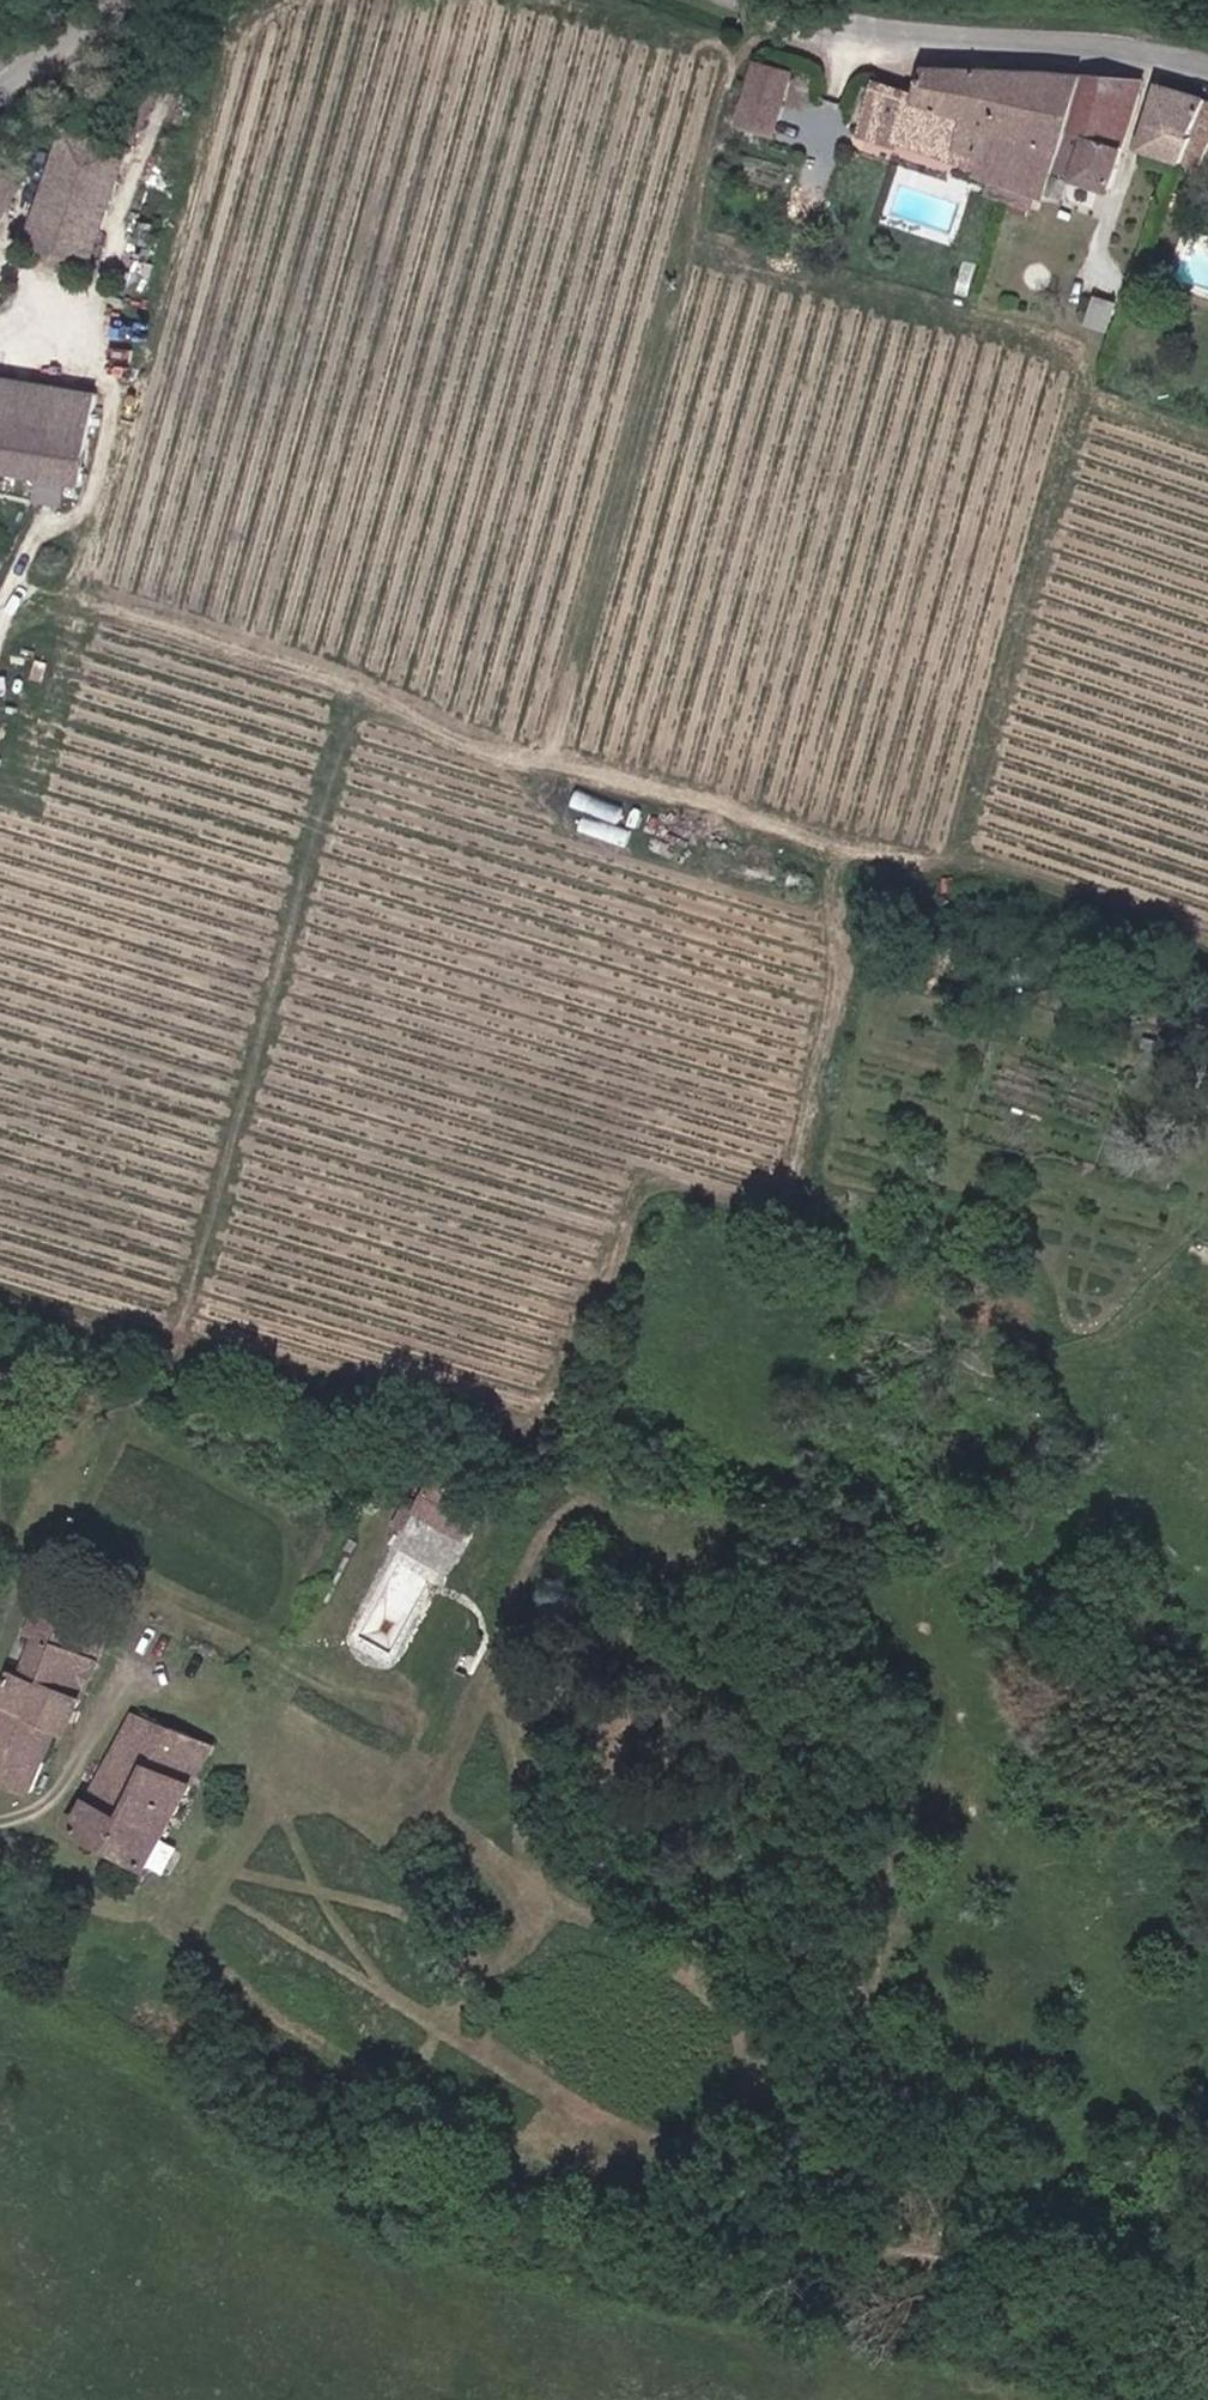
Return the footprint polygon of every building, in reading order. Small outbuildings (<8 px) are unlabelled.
[(738,122),(773,131),(791,72),(757,61),(738,122)] [(1152,78),(929,65),(920,93),(876,79),(858,136),(992,178),(988,191),(1034,206),(1037,194),(1048,198),(1053,183),(1062,185),(1065,176),(1116,192),(1152,78)] [(1207,96),(1163,83),(1143,146),(1188,160),(1207,96)] [(136,143),(72,123),(35,240),(99,260),(136,143)] [(34,177),(0,156),(0,233),(34,177)] [(86,486),(100,389),(0,375),(0,474),(86,486)] [(39,1601),(28,1630),(37,1634),(20,1676),(12,1672),(0,1701),(0,1779),(33,1793),(58,1730),(69,1734),(111,1630),(39,1601)] [(153,1864),(213,1744),(135,1706),(76,1826),(153,1864)]
